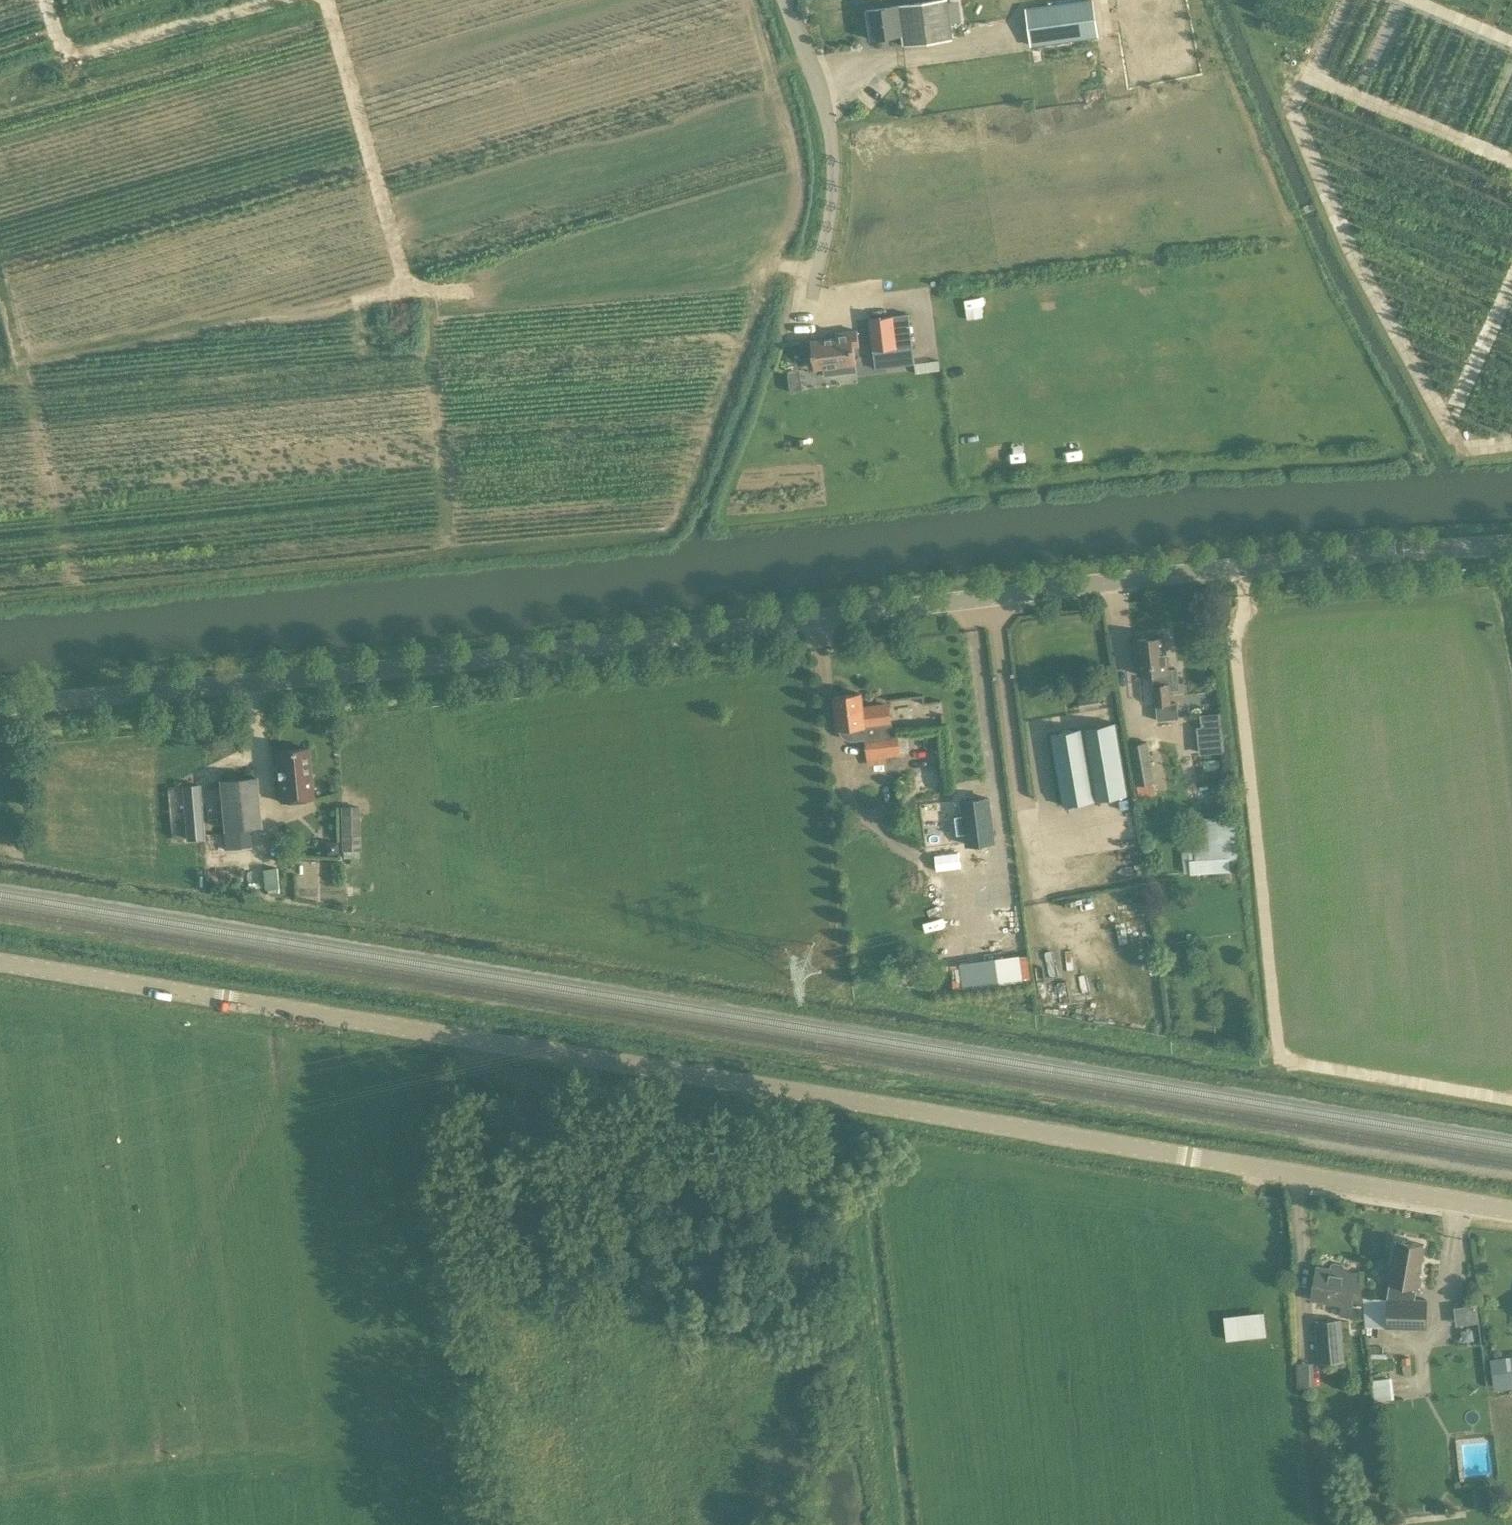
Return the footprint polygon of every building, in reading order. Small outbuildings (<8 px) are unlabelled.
[(901,34),(903,46),(953,38),(948,0),(934,0),(866,10),(868,23),(866,23),(865,26),(866,35),(868,38),(870,38),(901,34)] [(1091,0),(1089,0),(1027,9),(1032,45),(1096,35),(1091,0)] [(872,351),(874,368),(915,363),(913,344),(910,313),(868,317),(872,351)] [(824,370),(825,375),(857,372),(855,357),(861,356),(858,330),(835,333),(836,337),(811,340),(815,371),(824,370)] [(1165,636),(1136,638),(1139,674),(1152,673),(1155,705),(1157,720),(1179,718),(1177,703),(1171,703),(1169,689),(1180,688),(1178,667),(1168,668),(1165,636)] [(898,730),(892,731),(889,702),(863,705),(861,692),(834,695),(838,728),(851,726),(853,739),(864,737),(867,758),(902,754),(898,730)] [(1051,732),(1063,804),(1128,793),(1115,721),(1051,732)] [(1148,741),(1129,744),(1138,796),(1155,794),(1153,782),(1155,781),(1148,741)] [(308,748),(275,751),(279,802),(312,798),(308,748)] [(222,829),(224,850),(252,847),(250,827),(261,825),(256,775),(218,779),(222,829)] [(199,786),(182,788),(187,842),(204,840),(199,786)] [(996,842),(990,795),(959,799),(966,846),(996,842)] [(343,851),(359,851),(357,806),(340,807),(343,851)] [(1192,845),(1193,870),(1239,869),(1238,813),(1196,814),(1197,845),(1192,845)] [(325,854),(337,853),(336,841),(329,842),(325,847),(325,854)] [(278,886),(276,867),(262,869),(264,888),(278,886)] [(966,957),(967,985),(1035,980),(1033,953),(966,957)] [(1386,1298),(1362,1297),(1365,1327),(1386,1326),(1386,1328),(1427,1329),(1427,1299),(1415,1299),(1417,1287),(1421,1285),(1422,1277),(1419,1275),(1424,1244),(1396,1239),(1389,1282),(1386,1298)] [(1330,1268),(1316,1266),(1310,1299),(1341,1304),(1340,1314),(1360,1318),(1361,1306),(1352,1304),(1357,1273),(1343,1270),(1344,1266),(1342,1263),(1334,1262),(1331,1264),(1330,1268)] [(1479,1322),(1477,1304),(1454,1306),(1456,1324),(1479,1322)] [(1264,1311),(1224,1316),(1226,1339),(1266,1335),(1264,1311)] [(1317,1363),(1345,1361),(1341,1318),(1314,1320),(1317,1363)] [(1490,1359),(1494,1390),(1511,1387),(1511,1356),(1490,1359)] [(1397,1396),(1396,1374),(1372,1375),(1374,1398),(1397,1396)]
